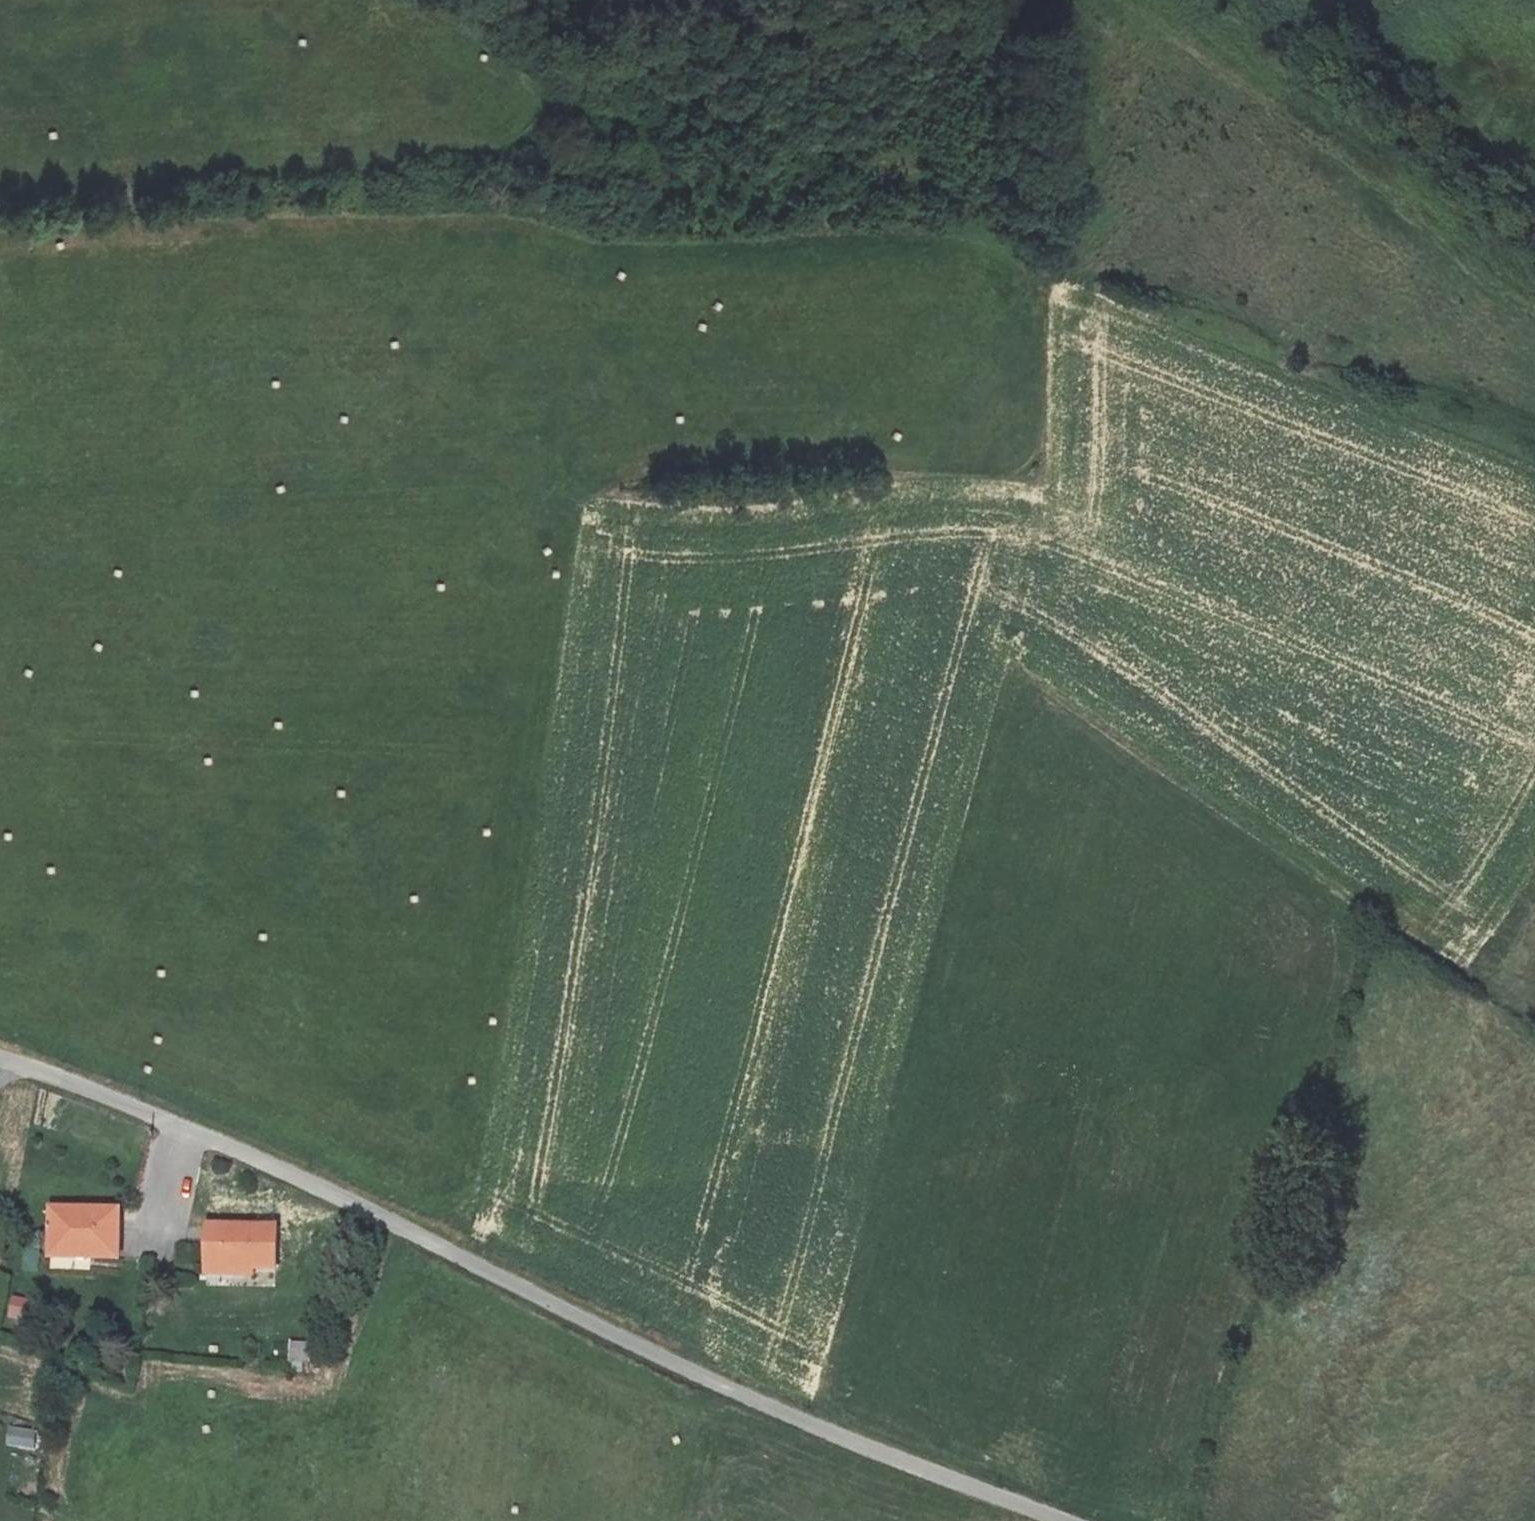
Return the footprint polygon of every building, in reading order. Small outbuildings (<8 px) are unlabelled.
[(67,1207),(58,1255),(126,1267),(134,1219),(67,1207)] [(220,1251),(213,1293),(281,1306),(289,1263),(220,1251)] [(23,1320),(28,1298),(11,1295),(6,1317),(23,1320)] [(287,1371),(306,1373),(309,1343),(290,1341),(287,1371)] [(8,1427),(5,1445),(33,1450),(37,1431),(8,1427)]
